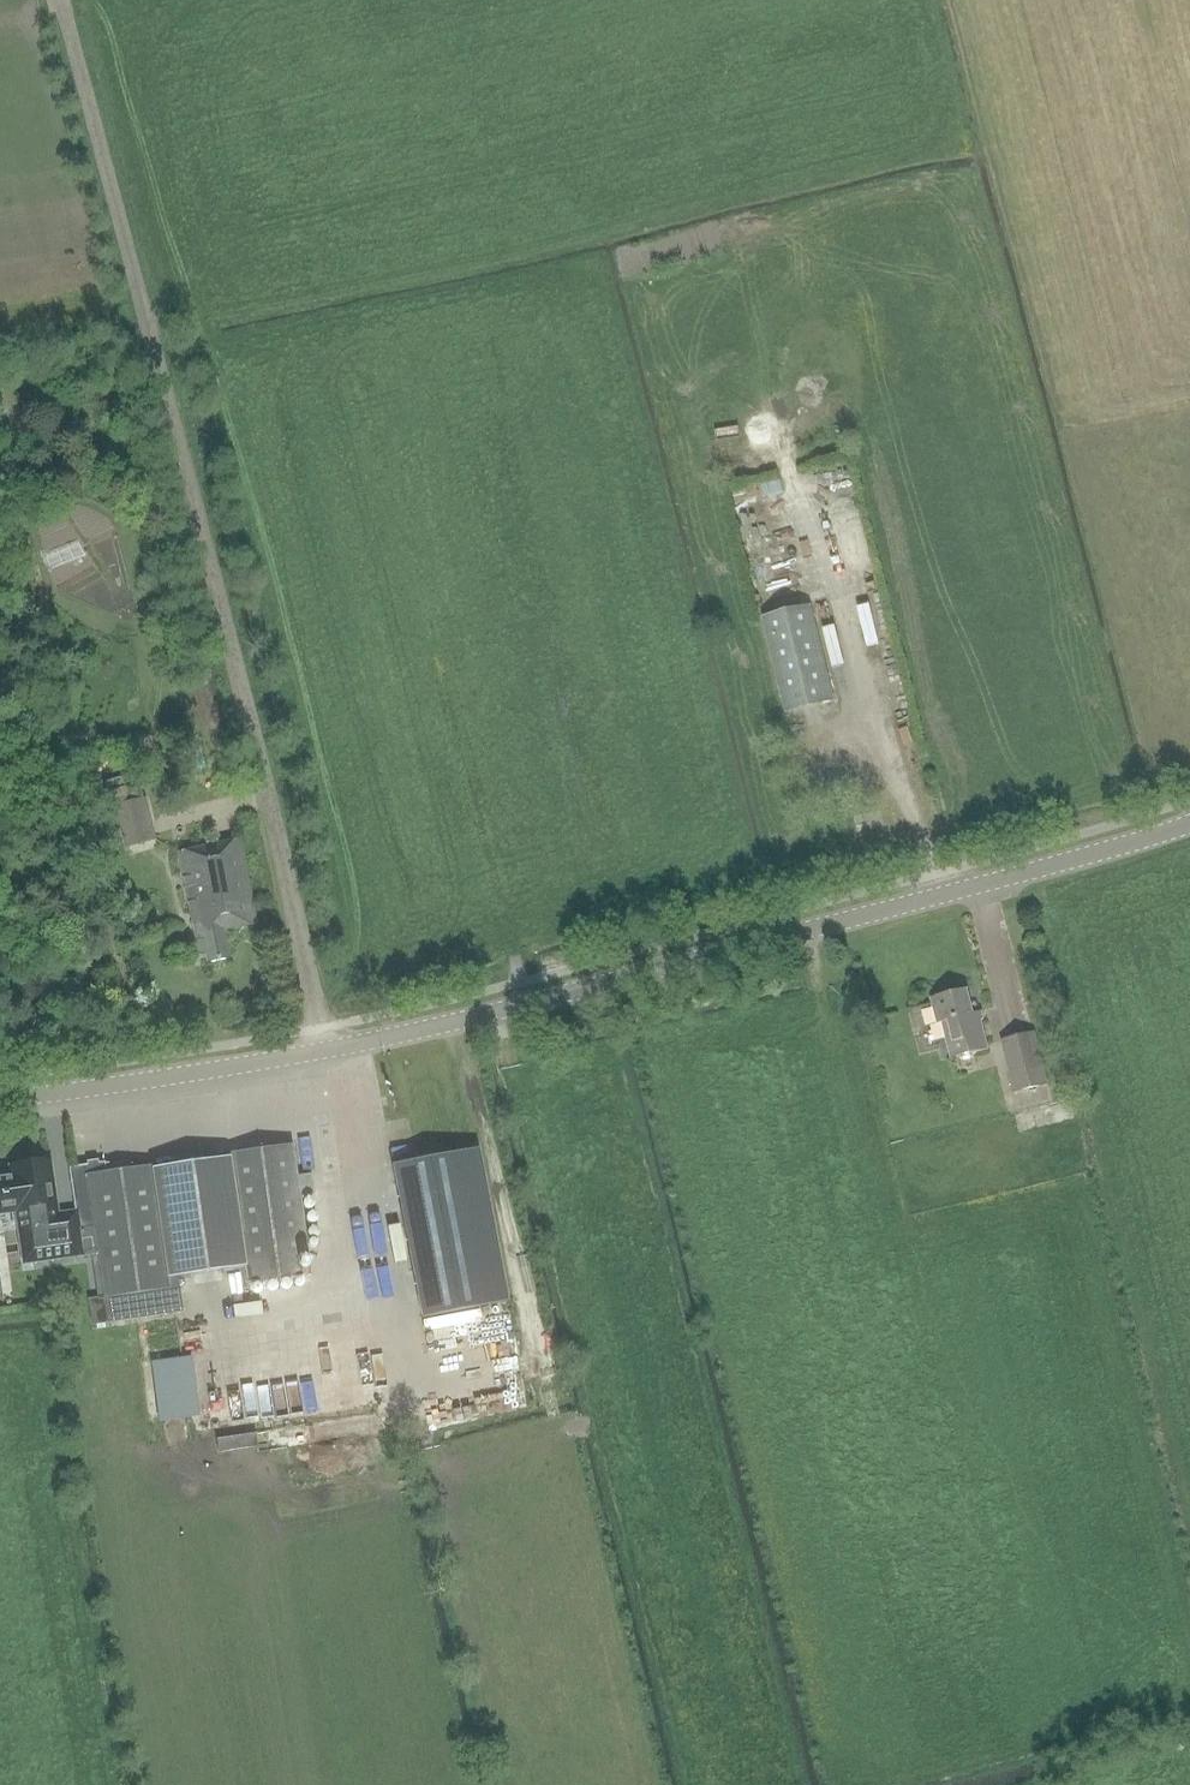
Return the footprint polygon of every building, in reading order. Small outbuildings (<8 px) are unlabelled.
[(834,701),(811,606),(763,618),(786,713),(834,701)] [(146,798),(115,806),(125,846),(156,839),(146,798)] [(224,930),(256,924),(240,840),(179,852),(199,955),(205,953),(207,963),(229,959),(224,930)] [(950,1061),(987,1052),(980,1023),(982,1023),(980,1013),(974,1014),(968,990),(930,1000),(937,1025),(941,1024),(950,1061)] [(1002,1042),(1015,1093),(1048,1085),(1036,1034),(1002,1042)] [(0,1178),(0,1214),(25,1211),(33,1263),(98,1253),(105,1299),(172,1288),(170,1275),(246,1264),(250,1287),(314,1278),(293,1145),(229,1154),(230,1157),(154,1168),(153,1166),(105,1173),(104,1164),(67,1169),(74,1217),(55,1219),(47,1163),(10,1168),(11,1176),(0,1178)] [(509,1302),(480,1148),(393,1165),(422,1319),(509,1302)] [(310,1175),(299,1177),(302,1199),(313,1197),(310,1175)] [(254,1430),(221,1435),(223,1448),(256,1443),(254,1430)]
